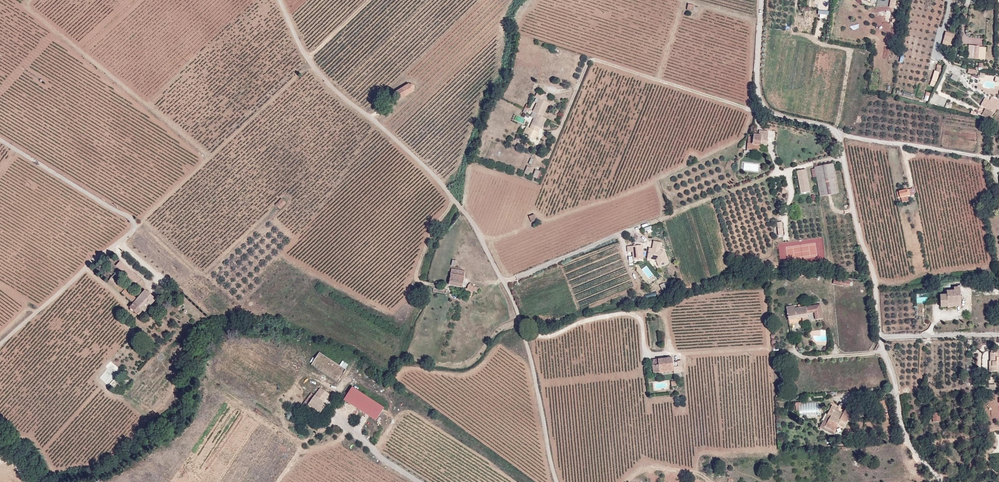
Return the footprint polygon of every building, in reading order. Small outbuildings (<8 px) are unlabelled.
[(438,6),(442,10),(447,6),(443,2),(438,6)] [(956,34),(946,32),(943,45),(953,48),(956,34)] [(984,47),(969,46),(967,59),(983,61),(984,47)] [(932,80),(930,85),(934,87),(936,82),(941,66),(937,65),(935,71),(934,71),(932,80)] [(953,74),(950,78),(957,82),(960,78),(953,74)] [(399,99),(402,97),(414,90),(414,88),(414,87),(413,85),(412,84),(411,83),(410,83),(408,83),(406,85),(394,92),(399,99)] [(947,99),(933,94),(931,99),(931,98),(929,103),(936,105),(937,105),(943,107),(947,99)] [(531,111),(535,113),(541,115),(546,102),(543,100),(544,98),(539,96),(538,98),(536,97),(531,111)] [(992,108),(994,109),(997,103),(995,102),(996,101),(988,96),(981,106),(981,107),(979,111),(987,116),(989,111),(990,112),(992,108)] [(531,124),(535,113),(531,111),(529,110),(527,116),(528,116),(525,124),(538,131),(539,129),(531,124)] [(544,117),(541,115),(535,113),(531,124),(539,129),(540,129),(544,117)] [(521,132),(535,138),(538,131),(525,124),(521,132)] [(769,135),(767,135),(767,132),(759,132),(758,134),(750,133),(750,137),(747,137),(746,148),(758,148),(761,149),(761,145),(768,145),(769,135)] [(816,170),(816,171),(817,179),(822,199),(841,196),(835,166),(816,170)] [(801,194),(810,192),(806,171),(797,172),(801,194)] [(897,188),(898,195),(899,195),(906,193),(907,193),(905,187),(903,187),(897,188)] [(274,204),(278,209),(284,203),(280,199),(274,204)] [(648,248),(647,259),(656,260),(658,267),(668,263),(665,251),(660,250),(662,243),(653,241),(652,248),(648,248)] [(643,259),(642,245),(626,247),(627,252),(632,252),(633,260),(643,259)] [(140,285),(144,280),(122,260),(118,265),(121,267),(123,269),(125,271),(140,285)] [(461,271),(450,269),(449,274),(447,285),(460,288),(462,277),(460,277),(461,271)] [(138,286),(140,285),(125,271),(124,273),(138,286)] [(122,292),(126,288),(113,275),(109,280),(122,292)] [(848,287),(849,281),(832,279),(831,284),(848,287)] [(470,295),(471,291),(475,292),(476,289),(477,289),(467,285),(465,288),(463,292),(470,295)] [(945,303),(957,301),(955,286),(950,287),(951,290),(944,291),(944,294),(937,296),(939,308),(946,306),(945,303)] [(137,298),(126,288),(122,292),(134,302),(129,308),(133,311),(134,310),(139,315),(143,310),(145,312),(157,299),(146,289),(137,298)] [(932,292),(917,293),(917,302),(928,302),(928,295),(933,295),(932,292)] [(820,309),(805,311),(806,313),(806,317),(814,316),(814,324),(822,323),(820,309)] [(806,313),(794,314),(790,315),(791,326),(803,325),(802,321),(806,321),(806,317),(806,313)] [(998,349),(998,352),(994,352),(989,352),(989,362),(987,362),(988,372),(998,372),(998,364),(998,360),(998,349)] [(347,364),(341,359),(338,364),(318,351),(309,364),(336,381),(345,368),(344,368),(347,364)] [(662,371),(661,357),(651,358),(651,371),(658,371),(658,372),(662,371)] [(672,357),(661,357),(662,371),(672,371),(672,373),(681,372),(681,361),(672,361),(672,357)] [(351,385),(342,399),(374,419),(383,406),(351,385)] [(314,394),(310,392),(301,404),(306,407),(308,405),(309,405),(306,410),(309,412),(312,407),(318,412),(319,413),(325,405),(322,403),(327,396),(329,393),(319,387),(317,389),(314,394)] [(803,414),(820,414),(820,401),(795,401),(796,411),(803,411),(803,414)] [(839,410),(832,406),(827,415),(831,417),(828,422),(836,427),(837,425),(842,428),(848,419),(842,416),(840,415),(841,413),(838,412),(839,410)] [(315,417),(318,412),(312,407),(309,412),(315,417)] [(853,413),(846,409),(842,416),(848,419),(849,420),(853,413)]
